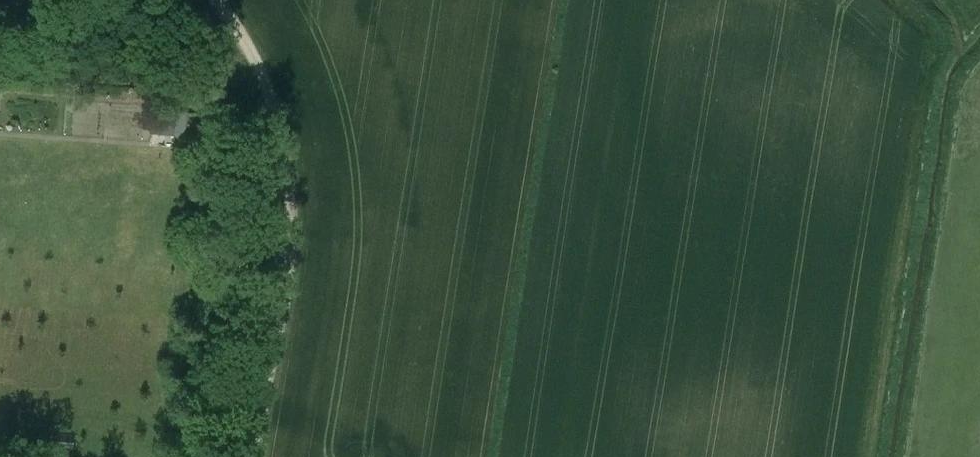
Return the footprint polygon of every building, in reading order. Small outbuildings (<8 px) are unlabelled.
[(167,107),(152,106),(150,134),(165,135),(167,107)]
